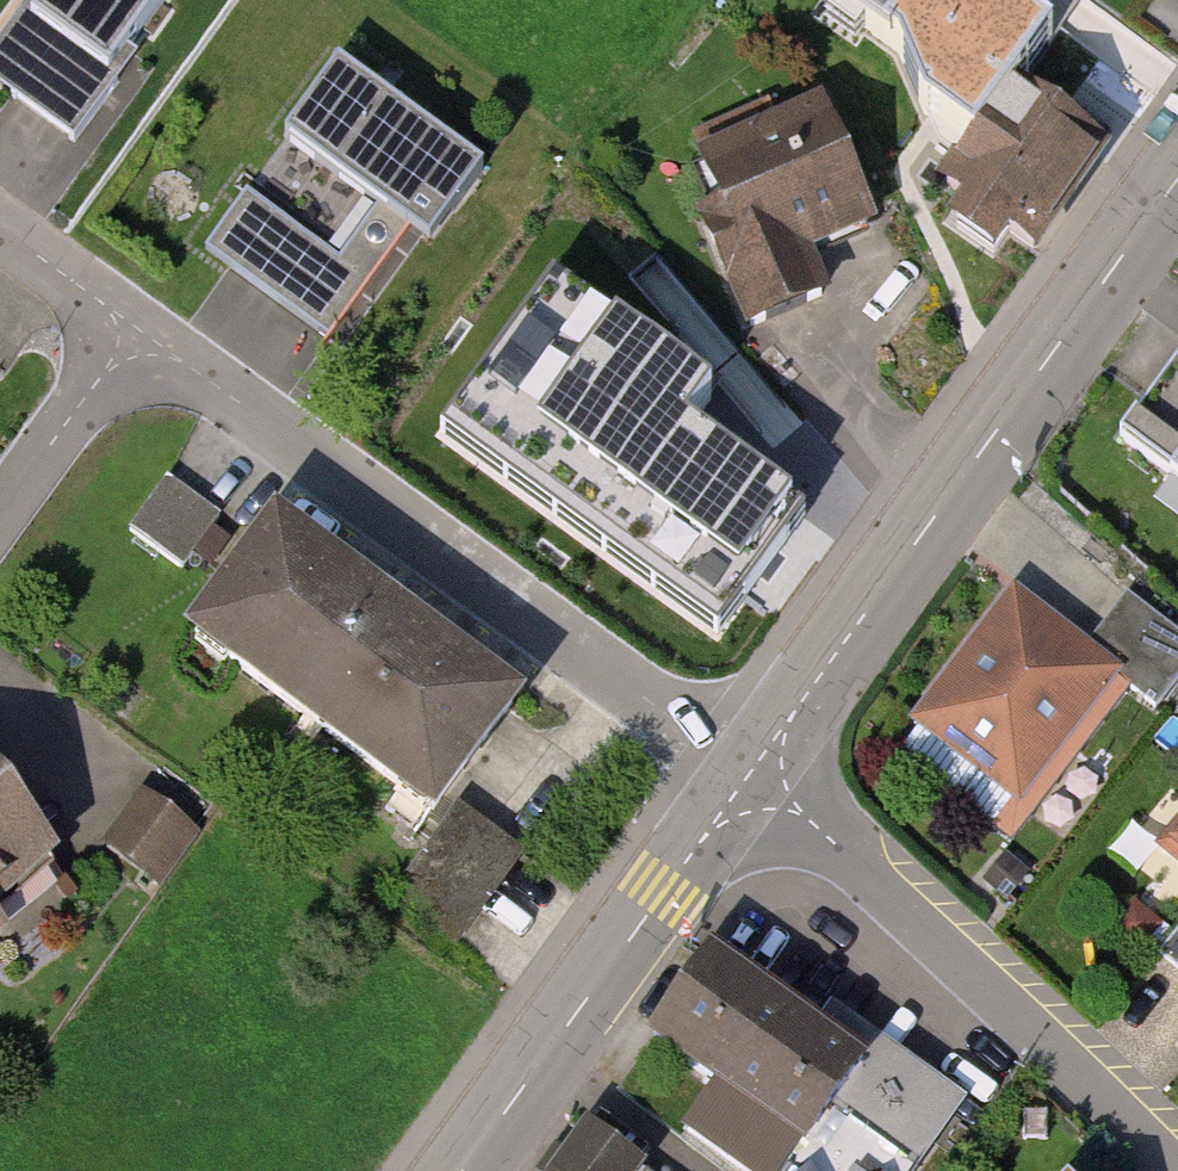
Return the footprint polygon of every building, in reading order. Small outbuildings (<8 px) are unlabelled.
[(0,62),(0,84),(81,148),(199,0),(50,0),(0,62)] [(943,21),(956,0),(911,0),(943,21)] [(285,140),(430,244),(484,170),(339,66),(285,140)] [(976,98),(939,149),(965,171),(948,193),(972,212),(957,228),(1010,266),(1095,142),(1013,79),(991,109),(976,98)] [(710,216),(754,323),(837,289),(821,249),(885,223),(834,99),(715,147),(739,204),(710,216)] [(368,280),(245,192),(204,249),(327,337),(368,280)] [(531,445),(521,459),(673,570),(682,557),(744,603),(806,518),(688,432),(712,399),(554,284),(470,400),(531,445)] [(1114,438),(1177,486),(1177,353),(1114,438)] [(137,516),(206,560),(236,513),(168,469),(137,516)] [(288,518),(200,634),(439,813),(527,697),(288,518)] [(1166,693),(1177,679),(1177,612),(1143,581),(1097,632),(1166,693)] [(1131,680),(1016,592),(918,721),(1033,808),(1131,680)] [(194,832),(143,796),(107,846),(158,882),(194,832)] [(0,801),(0,938),(10,950),(77,896),(0,801)] [(1168,846),(1177,854),(1177,833),(1168,846)] [(1160,956),(1177,971),(1177,933),(1160,956)] [(710,952),(648,1039),(705,1078),(671,1126),(735,1170),(922,1170),(955,1124),(710,952)] [(585,1122),(551,1170),(655,1170),(585,1122)]
